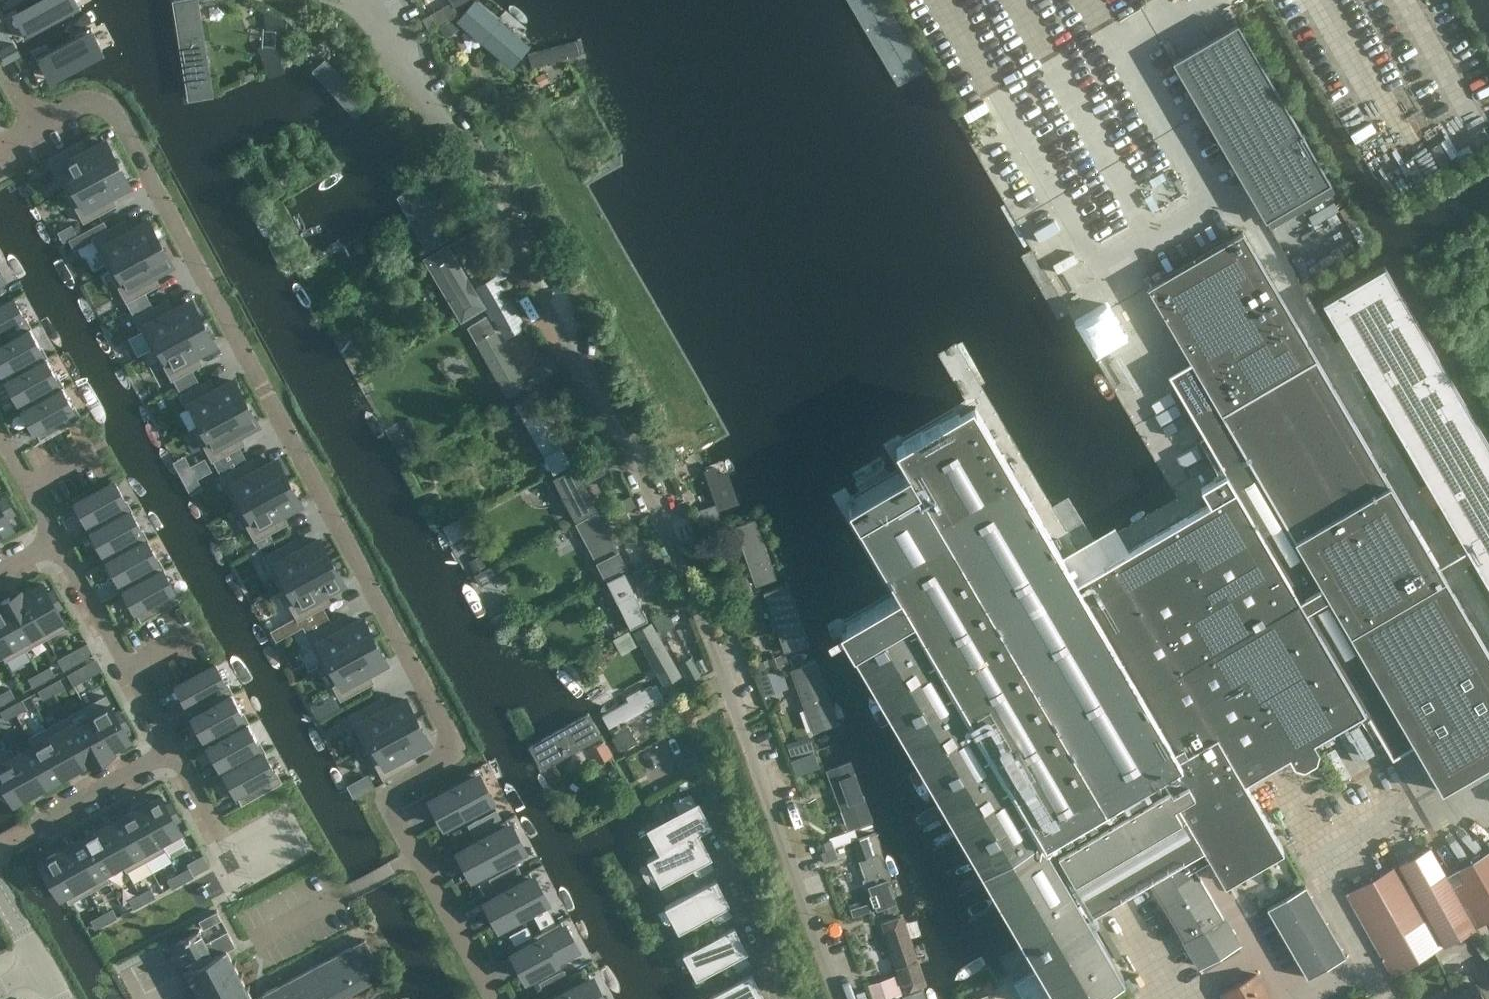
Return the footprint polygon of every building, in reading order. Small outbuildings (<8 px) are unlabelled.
[(12,33),(17,42),(26,37),(77,10),(72,0),(44,0),(6,21),(12,33)] [(198,0),(175,0),(174,0),(187,89),(211,86),(198,0)] [(475,2),(459,20),(512,65),(527,46),(475,2)] [(452,18),(437,28),(444,39),(459,28),(452,18)] [(1237,23),(1172,61),(1265,219),(1330,181),(1237,23)] [(39,83),(98,51),(99,51),(87,29),(37,56),(27,61),(32,70),(39,83)] [(529,54),(532,67),(580,54),(576,41),(529,54)] [(19,54),(13,43),(0,50),(0,52),(5,61),(19,54)] [(325,59),(313,70),(354,115),(363,107),(366,110),(369,107),(325,59)] [(985,95),(965,103),(977,130),(1010,115),(1005,102),(991,109),(985,95)] [(67,189),(116,162),(105,141),(82,153),(76,142),(62,150),(49,157),(50,159),(50,158),(56,170),(65,165),(75,183),(66,188),(67,189)] [(1135,169),(1158,204),(1187,186),(1164,150),(1135,169)] [(127,183),(116,162),(67,189),(83,219),(83,220),(83,221),(111,206),(105,195),(127,183)] [(398,196),(427,248),(448,237),(419,184),(398,196)] [(106,229),(102,221),(88,229),(92,237),(93,238),(110,268),(159,242),(148,221),(135,227),(125,233),(119,222),(106,229)] [(1217,870),(1224,881),(1282,847),(1244,780),(1288,754),(1293,763),(1302,766),(1315,759),(1317,749),(1312,740),(1364,710),(1392,757),(1414,743),(1441,790),(1488,762),(1488,653),(1242,231),(1147,287),(1201,380),(1179,393),(1226,472),(1201,486),(1210,502),(1076,579),(1009,463),(975,406),(895,446),(941,524),(881,560),(903,597),(843,632),(1057,998),(1084,998),(1124,976),(1087,913),(1147,878),(1188,854),(1203,845),(1217,870)] [(159,242),(110,268),(126,299),(125,299),(126,300),(130,308),(149,298),(144,291),(154,286),(150,278),(148,275),(155,271),(170,263),(159,242)] [(447,245),(426,258),(462,318),(483,305),(447,245)] [(1384,265),(1322,302),(1336,325),(1343,337),(1343,338),(1372,388),(1373,388),(1387,412),(1390,417),(1488,587),(1488,445),(1384,265)] [(477,283),(505,334),(527,322),(499,271),(477,283)] [(0,305),(0,343),(31,326),(15,296),(0,305)] [(149,298),(130,308),(134,316),(135,318),(136,317),(142,329),(152,348),(202,321),(190,300),(174,309),(168,312),(165,307),(162,301),(153,306),(149,298)] [(487,315),(470,325),(510,394),(528,384),(487,315)] [(202,321),(152,348),(153,349),(155,347),(171,377),(170,377),(171,379),(173,378),(178,386),(196,375),(192,368),(197,365),(193,359),(191,354),(196,351),(198,351),(213,342),(202,321)] [(47,355),(31,326),(0,343),(0,365),(7,378),(47,355)] [(23,407),(64,385),(47,355),(7,378),(23,407)] [(196,375),(178,386),(182,394),(180,395),(181,396),(182,396),(188,407),(193,404),(203,422),(195,427),(244,401),(233,380),(217,389),(213,391),(211,392),(210,390),(205,381),(201,383),(196,375)] [(81,416),(64,385),(23,407),(40,438),(81,416)] [(553,470),(569,461),(531,394),(515,403),(553,470)] [(256,422),(244,401),(195,427),(212,458),(211,458),(212,460),(239,445),(234,434),(243,429),(256,422)] [(587,477),(617,462),(610,447),(580,462),(587,477)] [(238,507),(287,481),(276,460),(254,472),(248,461),(220,475),(221,477),(222,477),(238,507)] [(576,520),(597,509),(575,466),(554,477),(576,520)] [(721,466),(705,471),(718,513),(734,509),(721,466)] [(92,531),(130,510),(114,480),(75,501),(92,531)] [(299,501),(287,481),(238,507),(254,537),(254,538),(254,539),(282,524),(276,513),(282,510),(299,501)] [(12,525),(6,516),(14,512),(5,496),(0,499),(0,532),(12,525)] [(712,506),(694,512),(701,531),(718,525),(721,524),(714,505),(712,506)] [(146,539),(130,510),(92,531),(108,560),(146,539)] [(596,512),(577,522),(606,576),(625,565),(596,512)] [(754,519),(736,526),(756,583),(775,577),(754,519)] [(124,590),(163,568),(146,539),(108,560),(124,590)] [(281,587),(330,560),(319,539),(303,547),(297,551),(291,541),(263,555),(264,557),(265,556),(281,587)] [(330,560),(281,587),(297,617),(296,618),(297,619),(299,618),(303,626),(327,613),(323,605),(325,604),(319,593),(328,588),(341,581),(330,560)] [(650,594),(662,589),(649,563),(633,571),(638,582),(643,579),(650,594)] [(180,599),(163,568),(124,590),(141,621),(180,599)] [(630,627),(648,617),(624,570),(606,579),(630,627)] [(61,605),(53,590),(48,592),(43,583),(23,594),(21,590),(20,591),(46,637),(67,626),(57,608),(61,605)] [(786,583),(764,591),(784,650),(807,642),(786,583)] [(46,637),(20,591),(0,602),(26,648),(46,637)] [(0,602),(0,603),(2,606),(0,607),(0,648),(6,659),(26,648),(0,602)] [(669,609),(654,615),(660,630),(675,624),(669,609)] [(327,613),(303,626),(307,634),(306,635),(307,636),(324,666),(373,640),(362,619),(351,624),(345,628),(343,629),(340,631),(334,620),(331,621),(327,613)] [(650,622),(635,630),(665,684),(680,675),(650,622)] [(282,625),(271,630),(277,640),(287,635),(282,625)] [(628,629),(612,639),(621,653),(637,644),(628,629)] [(384,661),(373,640),(324,666),(324,667),(327,666),(336,684),(334,685),(340,697),(339,697),(340,699),(368,684),(362,673),(369,669),(384,661)] [(66,654),(59,659),(64,669),(72,664),(66,654)] [(767,659),(757,663),(761,672),(770,669),(782,664),(784,664),(781,654),(780,654),(767,659)] [(809,732),(837,722),(815,662),(787,672),(809,732)] [(231,693),(215,663),(176,684),(193,714),(231,693)] [(50,667),(39,672),(44,680),(54,674),(50,667)] [(781,667),(758,675),(765,695),(788,687),(781,667)] [(81,680),(76,670),(68,674),(74,684),(81,680)] [(33,685),(44,680),(39,672),(29,678),(33,685)] [(59,679),(49,684),(53,692),(64,686),(59,679)] [(43,698),(53,692),(49,684),(39,690),(43,698)] [(626,696),(629,700),(602,715),(609,727),(625,718),(626,720),(633,716),(635,713),(637,712),(636,712),(662,696),(656,685),(652,687),(651,685),(641,691),(639,688),(626,696)] [(0,694),(0,695),(4,702),(14,696),(10,689),(0,694)] [(209,744),(248,723),(231,693),(193,714),(209,744)] [(115,712),(106,695),(86,706),(110,748),(129,737),(124,728),(128,726),(120,710),(115,712)] [(367,746),(416,719),(405,698),(388,707),(382,710),(377,699),(349,714),(350,716),(350,715),(367,746)] [(22,699),(11,705),(16,713),(26,707),(22,699)] [(16,713),(11,705),(1,711),(5,718),(16,713)] [(110,748),(86,706),(67,716),(93,762),(111,752),(110,748)] [(542,767),(600,735),(589,714),(531,746),(542,767)] [(91,763),(93,762),(67,716),(48,727),(71,769),(89,759),(91,763)] [(427,740),(416,719),(367,746),(383,776),(382,777),(383,778),(411,763),(405,752),(427,740)] [(264,752),(248,723),(209,744),(226,773),(264,752)] [(627,724),(612,731),(622,749),(636,742),(627,724)] [(53,780),(71,769),(48,727),(29,737),(53,780)] [(34,790),(53,780),(29,737),(28,737),(33,746),(16,755),(11,747),(10,747),(34,790)] [(604,741),(591,748),(599,762),(612,755),(604,741)] [(34,790),(10,747),(0,753),(0,775),(14,802),(26,795),(25,795),(34,790)] [(281,782),(264,752),(226,773),(242,803),(281,782)] [(853,826),(867,820),(870,815),(866,806),(868,804),(866,798),(863,797),(850,762),(828,770),(848,823),(853,826)] [(490,799),(474,769),(434,790),(442,804),(437,807),(445,823),(490,799)] [(688,779),(679,783),(682,790),(691,785),(688,779)] [(707,820),(704,821),(690,792),(673,800),(680,814),(651,830),(662,850),(647,858),(648,860),(650,858),(697,833),(712,825),(711,824),(709,825),(707,820)] [(179,818),(171,802),(166,804),(161,795),(141,806),(165,849),(166,848),(163,844),(182,834),(175,820),(179,818)] [(165,849),(141,806),(122,816),(146,859),(165,849)] [(496,809),(468,824),(474,834),(501,820),(496,809)] [(146,859),(122,816),(103,827),(127,870),(146,859)] [(522,849),(506,818),(501,820),(474,834),(461,841),(464,846),(459,849),(473,874),(522,849)] [(127,870),(103,827),(84,837),(108,880),(109,879),(106,875),(124,866),(126,870),(127,870)] [(661,879),(690,863),(698,877),(714,867),(697,839),(700,838),(697,833),(650,858),(661,879)] [(852,841),(877,909),(895,902),(878,854),(874,855),(867,835),(852,841)] [(108,880),(84,837),(66,847),(89,890),(108,880)] [(824,851),(821,852),(824,861),(836,857),(833,848),(830,840),(821,843),(824,851)] [(1476,928),(1430,846),(1346,893),(1391,973),(1476,928)] [(89,890),(66,847),(57,852),(57,851),(45,858),(47,862),(69,901),(89,890)] [(1286,851),(1247,873),(1307,977),(1346,955),(1286,851)] [(1239,943),(1188,854),(1147,878),(1183,938),(1200,965),(1239,943)] [(516,864),(490,878),(495,888),(521,874),(516,864)] [(182,881),(193,875),(189,868),(178,873),(182,881)] [(545,901),(529,870),(521,874),(495,888),(489,891),(492,897),(487,900),(500,925),(545,901)] [(172,886),(182,881),(178,873),(168,879),(172,886)] [(716,878),(665,906),(665,907),(668,906),(679,926),(707,910),(716,924),(732,914),(715,886),(717,885),(715,880),(717,879),(716,878)] [(693,879),(682,885),(685,891),(696,885),(693,879)] [(144,901),(155,896),(151,888),(140,894),(144,901)] [(134,907),(144,901),(140,894),(130,899),(134,907)] [(112,909),(102,914),(106,922),(116,916),(112,909)] [(220,918),(216,910),(199,920),(202,927),(220,918)] [(96,927),(106,922),(102,914),(91,920),(96,927)] [(901,917),(883,923),(906,991),(925,984),(901,917)] [(577,950),(560,919),(532,935),(516,943),(519,949),(514,951),(528,976),(577,950)] [(734,925),(683,953),(683,954),(686,953),(696,973),(725,957),(734,971),(750,961),(733,933),(735,932),(733,927),(735,926),(734,925)] [(524,928),(510,935),(515,944),(516,943),(532,935),(527,926),(524,928)] [(372,982),(367,973),(380,966),(365,939),(277,986),(264,993),(253,998),(247,988),(250,987),(249,985),(246,986),(240,976),(244,974),(243,972),(239,974),(234,963),(237,962),(236,960),(233,962),(226,950),(235,945),(227,930),(205,942),(198,929),(175,941),(190,968),(183,972),(184,974),(187,972),(193,983),(190,985),(191,987),(194,985),(200,996),(197,997),(198,998),(201,997),(202,998),(341,998),(372,982)] [(557,987),(568,981),(562,970),(551,976),(557,987)] [(588,971),(544,995),(546,998),(602,998),(588,971)] [(702,998),(762,998),(751,980),(753,979),(751,974),(753,973),(752,972),(702,998)] [(1256,973),(1222,993),(1225,998),(1271,998),(1256,973)] [(867,984),(872,998),(879,998),(900,992),(902,991),(896,974),(894,975),(867,984)] [(1445,998),(1484,998),(1475,982),(1445,998)] [(972,998),(997,998),(994,988),(971,996),(972,998)] [(905,998),(925,998),(922,989),(903,995),(905,998)]
